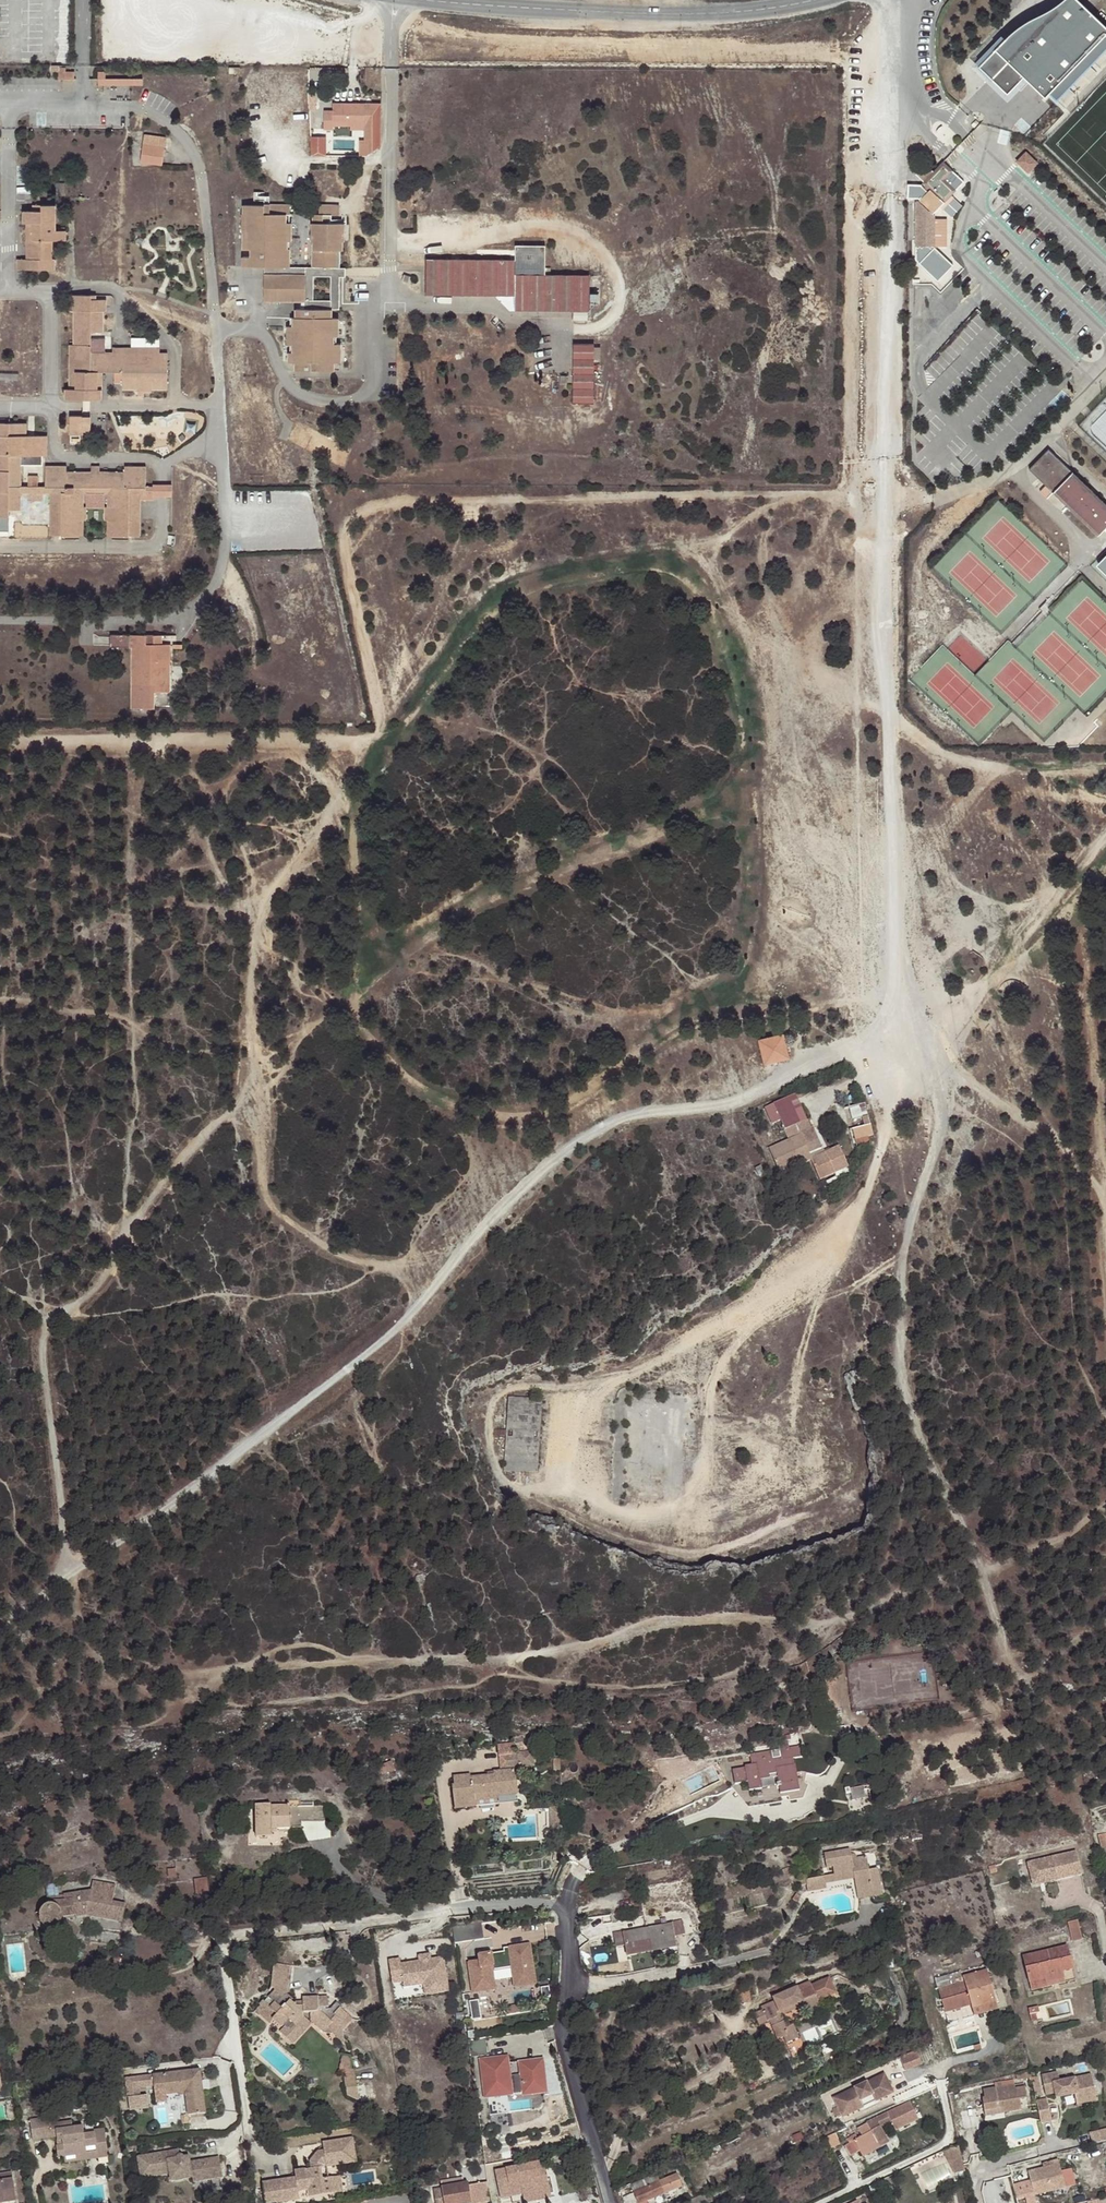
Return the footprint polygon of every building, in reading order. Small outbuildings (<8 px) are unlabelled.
[(973,67),(1004,96),(1019,80),(1042,100),(1105,30),(1077,0),(1061,0),(1045,12),(1025,21),(1002,36),(973,67)] [(59,67),(59,65),(52,65),(52,70),(58,71),(58,77),(72,77),(73,71),(65,70),(65,67),(59,67)] [(98,85),(106,85),(105,78),(105,72),(98,72),(98,85)] [(381,144),(382,103),(334,103),(334,110),(325,110),(325,121),(325,129),(334,129),(334,126),(351,126),(366,126),(366,130),(366,140),(370,139),(370,153),(381,144)] [(976,120),(971,126),(974,129),(979,123),(976,120)] [(143,133),(140,160),(162,162),(163,144),(165,135),(143,133)] [(366,156),(370,153),(370,139),(366,140),(362,139),(362,156),(366,156)] [(316,150),(325,150),(325,140),(315,140),(316,150)] [(1025,152),(1015,162),(1028,174),(1038,163),(1025,152)] [(952,194),(940,182),(948,174),(940,165),(920,186),(924,190),(922,192),(924,194),(915,204),(914,204),(912,206),(912,250),(931,250),(931,220),(929,217),(952,194)] [(27,259),(27,269),(56,269),(56,259),(52,259),(53,240),(65,240),(66,230),(56,230),(56,205),(34,205),(33,210),(27,210),(27,259)] [(296,319),(294,319),(290,319),(290,327),(288,327),(289,346),(290,347),(290,363),(296,363),(296,365),(296,367),(296,371),(305,371),(335,372),(335,363),(339,363),(340,344),(337,345),(337,320),(332,319),(332,310),(332,301),(314,301),(314,279),(332,279),(331,270),(337,270),(338,270),(337,253),(341,253),(343,253),(343,225),(332,225),(332,217),(340,217),(340,207),(319,208),(319,216),(314,216),(314,226),(312,225),(312,242),(314,245),(313,269),(290,269),(290,245),(292,243),(292,225),(290,225),(290,207),(269,207),(244,207),(244,208),(244,213),(244,216),(242,216),(242,234),(244,234),(243,251),(251,252),(251,259),(243,259),(243,269),(264,270),(264,302),(270,302),(276,302),(290,302),(304,302),(304,311),(297,310),(296,319)] [(547,277),(547,269),(548,262),(548,246),(517,246),(516,260),(428,258),(427,295),(512,297),(517,296),(516,311),(572,313),(575,313),(588,313),(591,313),(591,278),(556,277),(553,277),(547,277)] [(343,276),(343,270),(341,270),(341,253),(337,253),(338,270),(337,270),(331,270),(332,279),(332,301),(332,310),(341,310),(341,279),(343,278),(343,276)] [(18,269),(27,269),(27,259),(17,258),(18,269)] [(556,277),(556,269),(547,269),(547,277),(553,277),(556,277)] [(68,399),(83,399),(90,399),(102,399),(102,372),(121,372),(121,389),(137,389),(138,391),(151,391),(151,388),(167,388),(167,352),(160,352),(113,352),(91,352),(92,331),(104,331),(103,311),(107,311),(107,299),(96,299),(96,295),(69,294),(69,311),(73,311),(73,344),(69,344),(68,399)] [(588,313),(575,313),(575,324),(588,324),(588,313)] [(571,404),(591,405),(592,360),(592,350),(592,346),(571,346),(571,404)] [(90,416),(83,416),(69,416),(69,434),(83,435),(83,431),(90,431),(90,416)] [(10,516),(10,509),(22,509),(22,493),(46,494),(50,493),(50,535),(84,535),(83,520),(87,520),(87,508),(84,508),(85,494),(108,494),(108,508),(104,508),(105,520),(108,520),(108,536),(141,535),(142,500),(155,500),(155,495),(156,496),(157,484),(153,484),(153,487),(146,486),(146,466),(125,466),(125,471),(101,471),(92,471),(67,471),(67,466),(47,465),(46,486),(22,486),(22,455),(48,455),(49,435),(28,435),(27,423),(0,422),(0,516),(10,516)] [(1105,527),(1105,505),(1048,450),(1028,471),(1045,487),(1051,493),(1097,536),(1105,527)] [(157,484),(156,496),(173,496),(173,485),(157,484)] [(1051,493),(1045,487),(1039,493),(1046,499),(1051,493)] [(154,645),(153,643),(145,642),(145,632),(128,632),(128,645),(132,646),(129,706),(153,706),(153,690),(169,689),(170,641),(162,641),(161,645),(154,645)] [(154,632),(153,643),(154,645),(161,645),(162,641),(162,633),(154,632)] [(789,1029),(765,1034),(770,1058),(795,1053),(789,1029)] [(829,1150),(828,1147),(817,1122),(814,1123),(798,1089),(767,1103),(774,1119),(784,1115),(793,1134),(772,1144),(784,1170),(816,1155),(824,1175),(840,1168),(838,1163),(852,1157),(846,1142),(836,1147),(829,1150)] [(864,1124),(877,1120),(883,1118),(879,1106),(860,1112),(864,1124)] [(880,1129),(877,1120),(864,1124),(867,1133),(880,1129)] [(838,1163),(840,1168),(854,1162),(852,1157),(838,1163)] [(763,1161),(757,1164),(761,1172),(768,1170),(763,1161)] [(542,1399),(509,1396),(504,1470),(537,1472),(542,1399)] [(735,1784),(734,1786),(747,1808),(782,1802),(781,1795),(789,1794),(790,1801),(803,1798),(807,1786),(803,1783),(805,1774),(803,1772),(797,1773),(796,1765),(793,1766),(793,1760),(803,1758),(801,1748),(750,1756),(752,1765),(741,1767),(742,1769),(733,1771),(735,1784)] [(533,1756),(505,1759),(506,1774),(535,1772),(533,1756)] [(666,1760),(656,1768),(664,1777),(674,1769),(666,1760)] [(393,1762),(379,1768),(383,1776),(396,1771),(393,1762)] [(453,1791),(454,1810),(466,1810),(466,1812),(476,1811),(475,1799),(495,1798),(496,1801),(517,1799),(514,1774),(494,1776),(495,1780),(488,1780),(471,1782),(470,1780),(454,1781),(455,1791),(453,1791)] [(853,1798),(868,1798),(868,1786),(853,1786),(853,1798)] [(475,1799),(476,1811),(518,1808),(517,1799),(496,1801),(495,1798),(475,1799)] [(271,1806),(256,1805),(257,1837),(272,1837),(272,1829),(302,1829),(302,1822),(326,1823),(326,1807),(271,1808),(271,1806)] [(834,1866),(835,1871),(836,1877),(855,1873),(856,1877),(860,1894),(875,1890),(884,1888),(879,1866),(870,1869),(867,1854),(856,1857),(856,1854),(855,1853),(853,1852),(852,1852),(851,1853),(850,1848),(824,1854),(827,1868),(834,1866)] [(1057,1880),(1082,1874),(1076,1851),(1028,1862),(1032,1880),(1056,1875),(1057,1880)] [(177,1869),(168,1870),(169,1878),(178,1877),(177,1869)] [(828,1886),(828,1883),(825,1873),(825,1870),(821,1870),(822,1874),(802,1879),(803,1884),(808,1882),(810,1890),(828,1886)] [(825,1873),(828,1883),(837,1881),(836,1877),(835,1871),(825,1873)] [(836,1877),(837,1881),(856,1877),(855,1873),(836,1877)] [(1033,1885),(1057,1880),(1056,1875),(1032,1880),(1033,1885)] [(207,1879),(195,1880),(197,1894),(210,1892),(207,1879)] [(65,1903),(48,1906),(45,1907),(44,1908),(42,1909),(40,1912),(40,1915),(40,1917),(40,1920),(42,1923),(44,1926),(47,1928),(50,1929),(52,1929),(55,1928),(58,1927),(60,1925),(62,1923),(63,1921),(64,1915),(76,1914),(76,1917),(77,1917),(85,1917),(90,1917),(97,1918),(123,1922),(126,1905),(112,1903),(116,1886),(93,1882),(92,1891),(64,1896),(65,1903)] [(47,1899),(48,1906),(65,1903),(64,1896),(47,1899)] [(1077,1920),(1067,1922),(1071,1941),(1081,1939),(1077,1920)] [(658,1926),(648,1928),(651,1951),(678,1946),(676,1937),(684,1936),(682,1921),(673,1923),(674,1926),(658,1929),(658,1926)] [(651,1951),(648,1928),(638,1930),(639,1932),(623,1935),(622,1931),(613,1933),(615,1948),(624,1947),(625,1955),(651,1951)] [(1023,1957),(1029,1983),(1046,1979),(1046,1983),(1063,1979),(1061,1972),(1073,1970),(1067,1947),(1023,1957)] [(533,1967),(530,1948),(504,1951),(504,1955),(505,1960),(492,1961),(492,1957),(492,1956),(479,1958),(480,1964),(469,1965),(473,1996),(495,1993),(493,1974),(512,1971),(514,1985),(528,1983),(526,1968),(533,1967)] [(446,1954),(387,1961),(389,1980),(406,1977),(407,1984),(427,1982),(428,1992),(450,1989),(446,1954)] [(268,1998),(276,2004),(285,1993),(288,1966),(283,1966),(279,1967),(277,1968),(276,1969),(275,1970),(274,1972),(273,1975),(272,1988),(275,1990),(268,1998)] [(536,1988),(533,1967),(526,1968),(528,1983),(514,1985),(515,1991),(536,1988)] [(1067,1972),(1069,1979),(1079,1976),(1077,1969),(1067,1972)] [(961,1971),(935,1979),(945,2013),(970,2005),(971,2009),(995,2002),(986,1971),(962,1978),(961,1971)] [(1046,1979),(1029,1983),(1032,1991),(1064,1983),(1063,1979),(1046,1983),(1046,1979)] [(763,2006),(755,2008),(759,2020),(770,2016),(775,2036),(782,2033),(789,2057),(808,2051),(802,2034),(797,2035),(794,2023),(786,2026),(784,2019),(779,2020),(776,2008),(804,2000),(817,1996),(819,2002),(828,1999),(827,1995),(837,1992),(833,1980),(815,1986),(801,1990),(800,1986),(775,1993),(776,1998),(762,2002),(763,2006)] [(285,1993),(276,2004),(282,2009),(276,2015),(278,2017),(275,2020),(284,2029),(285,2027),(291,2032),(304,2018),(305,2013),(310,2013),(311,2021),(324,2033),(328,2029),(339,2039),(341,2036),(339,2035),(344,2030),(341,2027),(350,2017),(341,2009),(343,2007),(338,2002),(332,2009),(327,2010),(327,2007),(320,2008),(319,1997),(303,1999),(304,2005),(298,2006),(297,2004),(287,2005),(293,1999),(285,1993)] [(806,2011),(821,2006),(819,2002),(817,1996),(804,2000),(776,2008),(779,2020),(784,2019),(782,2012),(804,2005),(806,2011)] [(282,2009),(276,2004),(272,2008),(265,2001),(257,2011),(270,2024),(274,2020),(275,2020),(278,2017),(276,2015),(282,2009)] [(473,2002),(476,2019),(484,2017),(481,2001),(473,2002)] [(353,2020),(350,2017),(341,2027),(344,2030),(353,2020)] [(285,2027),(284,2029),(280,2033),(293,2044),(312,2024),(304,2018),(291,2032),(285,2027)] [(811,2045),(839,2032),(833,2019),(805,2032),(811,2045)] [(416,2062),(414,2053),(404,2055),(405,2063),(416,2062)] [(924,2063),(920,2053),(904,2059),(908,2069),(924,2063)] [(522,2063),(522,2060),(507,2063),(509,2075),(510,2078),(521,2077),(520,2072),(523,2071),(522,2063)] [(501,2070),(500,2062),(482,2064),(485,2085),(486,2085),(490,2118),(509,2115),(508,2104),(546,2098),(541,2061),(522,2063),(523,2071),(520,2072),(521,2077),(510,2078),(509,2075),(504,2076),(503,2070),(501,2070)] [(507,2063),(508,2062),(508,2061),(500,2062),(501,2070),(503,2070),(504,2076),(509,2075),(507,2063)] [(460,2066),(437,2069),(438,2075),(461,2071),(460,2066)] [(342,2068),(341,2084),(349,2085),(351,2072),(342,2068)] [(159,2077),(160,2089),(168,2087),(170,2097),(192,2095),(194,2119),(212,2117),(209,2094),(206,2095),(205,2085),(208,2085),(207,2072),(159,2077)] [(1056,2072),(1041,2076),(1045,2096),(1056,2093),(1056,2095),(1063,2093),(1064,2097),(1075,2094),(1078,2104),(1097,2099),(1090,2073),(1059,2082),(1056,2072)] [(131,2110),(154,2108),(151,2074),(128,2076),(131,2110)] [(875,2102),(893,2093),(884,2075),(834,2099),(843,2117),(864,2107),(861,2101),(872,2096),(875,2102)] [(1036,2078),(1031,2080),(1035,2098),(1041,2097),(1036,2078)] [(349,2085),(341,2084),(339,2101),(349,2102),(351,2086),(349,2085)] [(1014,2088),(1014,2084),(982,2090),(984,2097),(980,2098),(982,2110),(1000,2107),(1002,2114),(1021,2110),(1018,2100),(1026,2098),(1024,2087),(1014,2088)] [(168,2087),(160,2089),(161,2098),(170,2097),(168,2087)] [(861,2101),(864,2107),(875,2102),(872,2096),(861,2101)] [(1047,2098),(1036,2101),(1041,2123),(1052,2120),(1047,2098)] [(862,2137),(848,2144),(853,2155),(859,2152),(863,2157),(889,2143),(880,2127),(882,2126),(885,2124),(890,2122),(897,2119),(914,2113),(910,2102),(887,2111),(887,2114),(858,2129),(862,2137)] [(1000,2107),(982,2110),(983,2117),(1002,2114),(1000,2107)] [(34,2146),(53,2144),(51,2125),(32,2127),(34,2146)] [(74,2129),(52,2131),(53,2144),(59,2143),(59,2149),(63,2148),(64,2154),(60,2155),(57,2155),(59,2165),(76,2163),(88,2162),(87,2155),(97,2154),(97,2161),(98,2167),(108,2165),(109,2165),(106,2140),(95,2141),(95,2143),(86,2144),(85,2141),(85,2136),(75,2137),(74,2129)] [(1105,2142),(1105,2131),(1092,2135),(1094,2146),(1105,2142)] [(263,2183),(266,2202),(274,2202),(300,2199),(299,2192),(309,2190),(310,2197),(335,2194),(333,2178),(323,2179),(321,2167),(328,2167),(327,2164),(354,2160),(352,2148),(355,2148),(353,2138),(324,2143),(325,2151),(319,2152),(319,2157),(316,2161),(311,2161),(313,2169),(296,2172),(297,2178),(263,2183)] [(958,2143),(944,2150),(954,2171),(964,2167),(958,2143)] [(141,2155),(142,2157),(176,2152),(183,2151),(183,2148),(141,2155)] [(327,2164),(328,2167),(357,2162),(355,2148),(352,2148),(354,2160),(327,2164)] [(176,2152),(142,2157),(145,2176),(173,2173),(175,2180),(195,2178),(196,2182),(222,2178),(219,2158),(195,2161),(191,2162),(188,2159),(188,2156),(184,2153),(183,2151),(176,2152)] [(496,2171),(497,2179),(516,2175),(534,2171),(533,2164),(496,2171)] [(1060,2164),(1029,2171),(1035,2195),(1065,2188),(1060,2164)] [(516,2175),(497,2179),(500,2193),(522,2189),(523,2194),(524,2195),(538,2192),(539,2196),(551,2193),(548,2176),(535,2178),(534,2171),(516,2175)] [(0,2176),(0,2179),(5,2182),(14,2180),(12,2174),(0,2176)] [(665,2194),(660,2182),(657,2174),(631,2185),(638,2202),(643,2202),(665,2194)] [(660,2182),(665,2194),(683,2187),(679,2175),(660,2182)] [(341,2176),(333,2178),(335,2194),(343,2193),(341,2176)] [(469,2185),(468,2182),(464,2183),(463,2176),(441,2180),(442,2186),(434,2187),(436,2200),(444,2199),(445,2202),(471,2202),(469,2185)] [(0,2179),(0,2202),(17,2202),(14,2180),(5,2182),(0,2179)] [(487,2182),(469,2185),(471,2202),(475,2202),(490,2201),(487,2182)] [(522,2189),(500,2193),(501,2198),(523,2194),(522,2189)] [(552,2197),(551,2193),(539,2196),(538,2192),(524,2195),(525,2202),(539,2199),(552,2197)]
